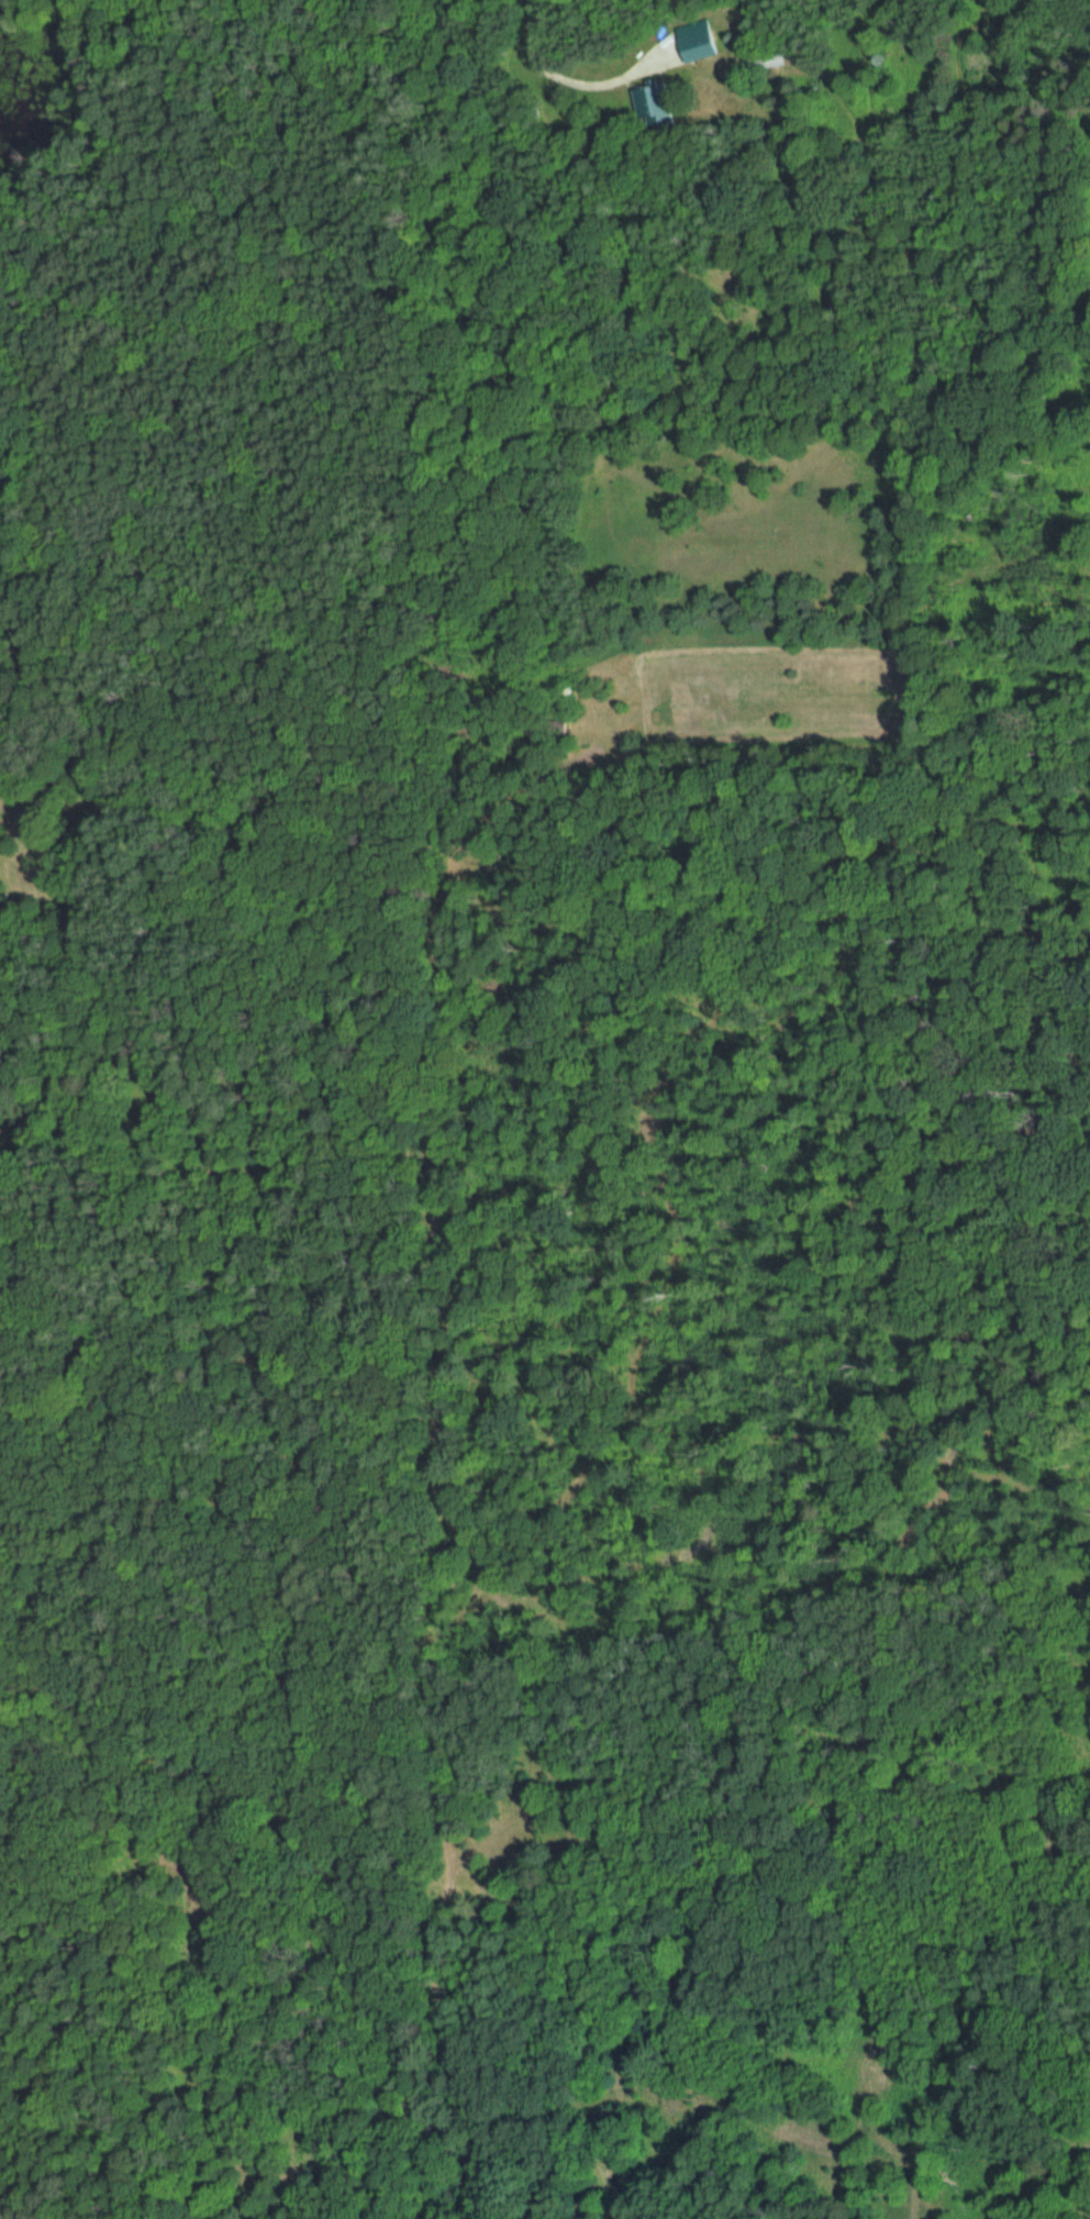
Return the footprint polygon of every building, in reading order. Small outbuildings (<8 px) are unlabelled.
[(672,27),(681,62),(716,53),(707,18),(672,27)] [(785,63),(783,51),(741,58),(743,70),(785,63)] [(635,118),(643,117),(645,127),(672,123),(664,80),(629,86),(635,118)] [(563,735),(563,720),(541,720),(541,735),(563,735)]
